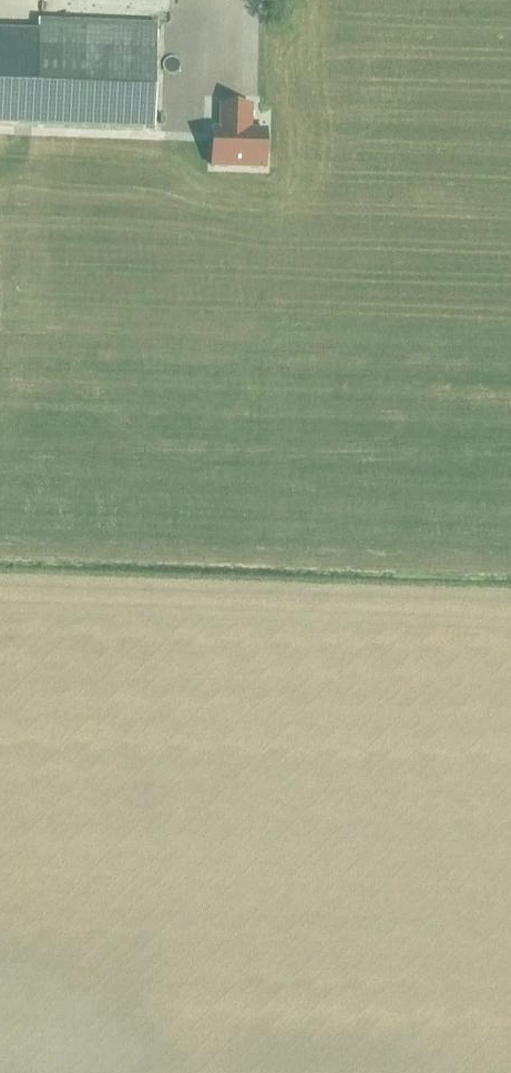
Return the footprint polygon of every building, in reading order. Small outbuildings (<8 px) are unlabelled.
[(40,49),(0,48),(0,123),(157,129),(160,26),(41,21),(40,49)] [(222,106),(222,130),(214,130),(214,167),(267,169),(267,132),(249,131),(249,123),(251,123),(252,107),(222,106)]
